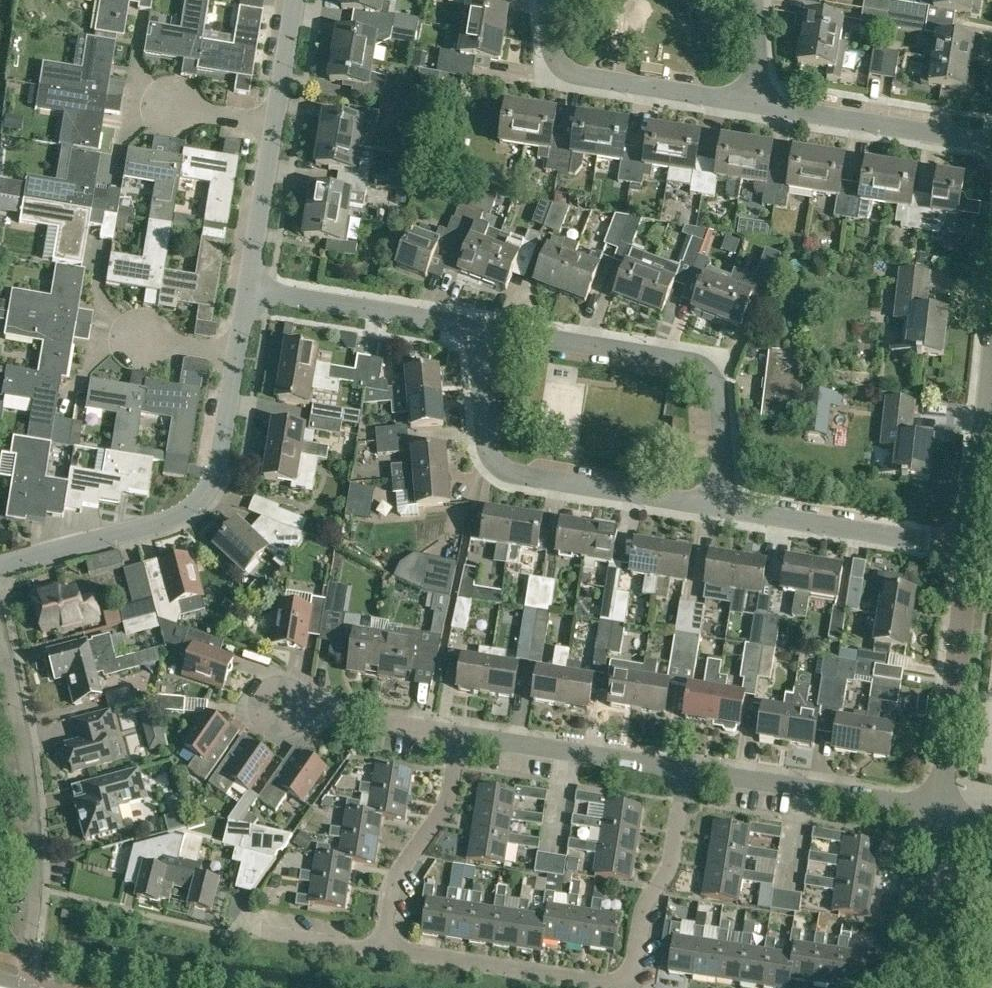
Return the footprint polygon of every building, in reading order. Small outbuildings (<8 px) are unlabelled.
[(93,32),(124,37),(130,0),(99,0),(93,32)] [(138,9),(150,11),(152,0),(139,0),(138,9)] [(179,29),(148,24),(143,53),(183,60),(181,75),(196,77),(197,71),(202,41),(208,0),(184,0),(179,29)] [(342,7),(366,11),(364,23),(394,28),(396,16),(380,14),(383,0),(344,0),(342,7)] [(449,3),(468,6),(464,30),(504,37),(508,12),(484,8),(485,0),(450,0),(449,3)] [(890,2),(879,0),(864,0),(863,10),(888,15),(890,2)] [(934,10),(971,16),(974,0),(935,0),(934,10)] [(890,2),(888,15),(914,19),(916,6),(890,2)] [(232,46),(202,41),(197,71),(236,77),(233,91),(249,94),(263,11),(239,7),(232,46)] [(888,15),(863,10),(861,23),(886,27),(888,15)] [(840,45),(844,19),(806,13),(802,39),(840,45)] [(888,15),(886,27),(912,31),(914,19),(888,15)] [(394,28),(364,23),(362,34),(339,30),(335,55),(373,62),(377,38),(392,40),(394,28)] [(504,37),(464,30),(460,54),(440,51),(438,64),(425,61),(424,71),(436,73),(433,90),(438,91),(440,78),(441,78),(441,74),(472,79),(476,57),(499,61),(504,37)] [(933,61),(970,67),(972,57),(978,58),(981,42),(975,41),(975,40),(937,34),(933,61)] [(39,85),(122,99),(124,85),(109,82),(115,42),(86,38),(81,69),(42,63),(39,85)] [(840,45),(802,39),(798,65),(828,70),(827,78),(841,80),(846,46),(840,45)] [(882,78),(886,53),(873,51),(869,76),(882,78)] [(899,55),(886,53),(882,78),(895,80),(899,55)] [(373,62),(335,55),(330,80),(354,84),(352,96),(381,100),(380,105),(396,108),(398,99),(383,95),(384,88),(369,86),(373,62)] [(970,67),(933,61),(929,85),(966,91),(966,90),(973,92),(975,76),(969,75),(970,67)] [(122,99),(39,85),(30,84),(27,104),(36,106),(35,109),(73,114),(68,147),(97,151),(103,112),(119,114),(122,99)] [(525,147),(531,109),(506,105),(500,144),(525,147)] [(321,139),(359,146),(363,122),(378,124),(380,112),(351,107),(349,117),(325,113),(321,139)] [(556,112),(531,109),(525,147),(539,149),(537,160),(547,161),(546,171),(557,173),(563,138),(552,137),(556,112)] [(563,138),(557,173),(575,176),(582,168),(583,157),(596,159),(602,120),(578,116),(575,140),(563,138)] [(628,124),(602,120),(596,159),(621,163),(618,183),(621,184),(620,188),(628,190),(635,149),(625,147),(628,124)] [(635,149),(628,190),(630,190),(630,191),(640,192),(641,187),(643,177),(649,178),(651,167),(668,170),(674,131),(650,127),(646,151),(635,149)] [(668,170),(666,184),(690,188),(689,194),(702,196),(707,161),(697,159),(701,135),(674,131),(668,170)] [(359,146),(321,139),(317,164),(340,167),(338,180),(368,184),(370,173),(355,170),(359,146)] [(719,163),(707,161),(702,196),(714,198),(717,177),(727,179),(725,193),(730,200),(739,201),(742,181),(741,181),(748,143),(723,139),(719,163)] [(179,179),(184,151),(185,143),(170,141),(168,155),(127,149),(123,179),(154,184),(148,221),(172,225),(179,179)] [(224,157),(184,151),(179,179),(210,184),(204,224),(227,228),(241,143),(226,141),(224,157)] [(773,147),(748,143),(741,181),(742,181),(765,185),(762,206),(774,208),(779,172),(769,170),(773,147)] [(790,174),(779,172),(774,208),(786,209),(789,189),(813,193),(819,154),(794,150),(790,174)] [(116,216),(118,207),(121,190),(108,188),(106,199),(93,196),(99,157),(70,152),(65,183),(16,175),(14,190),(17,190),(15,199),(22,200),(116,216)] [(844,158),(819,154),(813,193),(837,196),(834,217),(846,219),(852,183),(841,182),(844,158)] [(852,183),(846,219),(867,222),(872,211),(873,202),(885,204),(891,166),(867,162),(863,185),(852,183)] [(891,166),(885,204),(898,206),(895,222),(902,223),(901,228),(918,231),(924,195),(913,193),(916,170),(891,166)] [(935,197),(924,195),(918,231),(938,234),(946,221),(946,215),(958,217),(964,177),(939,173),(935,197)] [(313,187),(309,212),(347,218),(350,205),(364,208),(368,184),(338,180),(337,190),(313,187)] [(464,220),(454,247),(466,252),(459,272),(482,281),(501,233),(490,229),(476,224),(487,194),(475,192),(466,215),(464,220)] [(116,216),(22,200),(19,223),(58,229),(53,261),(82,265),(88,224),(101,226),(99,237),(112,240),(116,216)] [(571,207),(553,204),(544,227),(561,233),(571,207)] [(118,207),(116,216),(132,219),(134,209),(118,207)] [(347,218),(309,212),(305,236),(329,239),(327,252),(357,257),(359,244),(344,242),(347,218)] [(619,249),(622,241),(631,217),(616,215),(605,244),(619,249)] [(464,220),(453,216),(448,229),(440,226),(437,237),(415,228),(412,236),(409,235),(396,268),(425,279),(432,261),(447,266),(449,259),(454,247),(464,220)] [(643,219),(631,217),(622,241),(633,245),(643,219)] [(172,225),(148,221),(142,259),(110,254),(105,283),(146,289),(143,305),(158,308),(164,272),(172,225)] [(513,238),(501,233),(482,281),(507,290),(519,257),(531,262),(537,247),(513,238)] [(560,293),(574,258),(578,245),(553,236),(536,284),(560,293)] [(693,237),(683,264),(694,268),(699,255),(704,241),(693,237)] [(164,272),(158,308),(176,310),(177,304),(199,307),(197,322),(211,325),(224,242),(201,238),(195,277),(164,272)] [(638,306),(657,259),(646,254),(632,249),(614,297),(638,306)] [(574,258),(560,293),(586,303),(604,254),(592,250),(587,263),(574,258)] [(716,318),(729,284),(718,280),(720,274),(718,271),(711,268),(712,263),(710,259),(699,255),(694,268),(688,283),(701,288),(693,309),(716,318)] [(680,267),(657,259),(638,306),(663,315),(680,267)] [(729,284),(716,318),(740,327),(750,302),(762,306),(775,269),(764,265),(761,264),(756,278),(734,270),(729,284)] [(7,313),(91,327),(93,313),(78,310),(84,270),(55,266),(50,297),(11,290),(7,313)] [(943,357),(948,313),(925,310),(929,275),(900,272),(895,320),(910,321),(907,353),(943,357)] [(8,303),(0,301),(0,311),(7,312),(8,303)] [(91,327),(7,313),(3,336),(42,343),(37,373),(37,375),(60,379),(66,380),(72,340),(88,342),(91,327)] [(287,344),(283,371),(314,377),(318,349),(287,344)] [(769,350),(761,421),(798,426),(807,355),(769,350)] [(366,389),(372,358),(358,356),(353,387),(366,389)] [(372,358),(366,389),(364,405),(391,402),(441,397),(438,369),(406,372),(408,387),(388,389),(387,382),(380,381),(384,360),(372,358)] [(37,375),(37,373),(5,368),(0,397),(32,402),(25,440),(46,444),(68,447),(73,421),(54,418),(60,379),(37,375)] [(314,377),(283,371),(278,400),(310,405),(312,389),(337,393),(339,381),(314,377)] [(141,411),(145,381),(147,374),(132,372),(129,387),(89,380),(84,410),(115,415),(109,454),(133,457),(141,411)] [(145,381),(141,411),(172,416),(166,455),(189,459),(202,375),(188,373),(185,388),(145,381)] [(441,397),(391,402),(392,415),(409,413),(411,428),(443,425),(441,397)] [(929,480),(934,438),(911,436),(914,402),(886,399),(881,446),(896,447),(893,476),(929,480)] [(313,404),(311,417),(342,422),(344,409),(313,404)] [(342,422),(311,417),(310,430),(341,434),(342,422)] [(684,421),(674,420),(672,434),(682,435),(684,421)] [(310,457),(310,458),(318,460),(321,445),(303,442),(305,427),(274,422),(270,451),(310,457)] [(376,443),(408,440),(406,426),(375,430),(376,443)] [(46,444),(25,440),(11,438),(9,456),(15,457),(10,487),(14,488),(10,516),(43,522),(44,514),(62,516),(63,508),(66,486),(40,482),(46,444)] [(408,440),(376,443),(378,455),(404,452),(406,465),(391,466),(392,482),(448,476),(444,447),(409,451),(408,440)] [(310,457),(270,451),(265,478),(294,483),(293,489),(313,492),(316,472),(308,470),(310,458),(310,457)] [(68,475),(66,486),(63,508),(80,510),(81,505),(98,507),(99,500),(116,502),(118,489),(145,494),(151,460),(133,457),(109,454),(105,481),(68,475)] [(451,504),(448,476),(392,482),(394,493),(416,490),(418,508),(451,504)] [(370,518),(374,486),(348,483),(344,513),(370,518)] [(307,519),(279,509),(275,521),(303,531),(307,519)] [(506,564),(514,514),(485,510),(483,524),(473,523),(469,541),(496,545),(493,562),(506,564)] [(542,519),(514,514),(506,564),(518,566),(521,549),(537,551),(542,519)] [(286,566),(308,535),(264,518),(250,533),(238,522),(224,537),(225,539),(217,547),(246,573),(267,551),(277,561),(279,559),(286,566)] [(583,559),(588,527),(562,522),(557,554),(583,559)] [(588,527),(583,559),(584,559),(582,571),(595,573),(597,561),(612,564),(618,532),(614,531),(615,525),(602,523),(601,529),(588,527)] [(655,596),(663,546),(635,542),(630,574),(646,576),(643,594),(655,596)] [(663,546),(655,596),(654,599),(667,601),(670,580),(686,583),(691,550),(663,546)] [(124,568),(119,549),(85,558),(90,577),(124,568)] [(733,591),(738,559),(710,554),(705,586),(733,591)] [(154,601),(157,614),(158,619),(178,626),(182,614),(179,603),(202,597),(192,556),(160,565),(165,583),(150,587),(154,601)] [(402,566),(396,580),(422,592),(422,593),(436,595),(450,597),(457,566),(437,561),(416,556),(402,566)] [(738,559),(733,591),(729,612),(741,614),(744,593),(761,595),(766,563),(738,559)] [(809,595),(814,564),(787,560),(782,591),(796,593),(792,616),(805,618),(809,595)] [(814,564),(809,595),(837,600),(842,568),(840,568),(839,564),(834,562),(829,562),(827,566),(814,564)] [(458,599),(472,601),(472,600),(471,600),(477,569),(465,567),(458,599)] [(879,615),(911,620),(915,592),(900,589),(902,577),(879,574),(877,588),(883,589),(879,615)] [(537,611),(542,579),(530,578),(525,609),(537,611)] [(555,581),(542,579),(537,611),(550,613),(555,581)] [(850,579),(845,610),(858,612),(863,581),(850,579)] [(65,594),(62,586),(32,594),(42,632),(68,626),(69,629),(99,621),(92,596),(78,600),(75,591),(65,594)] [(324,612),(340,615),(344,591),(328,588),(326,601),(324,612)] [(612,623),(617,591),(605,590),(600,622),(612,623)] [(617,591),(612,623),(625,626),(630,593),(617,591)] [(273,644),(305,650),(307,636),(320,638),(324,612),(326,601),(312,599),(311,608),(280,603),(273,644)] [(472,601),(458,599),(452,628),(465,631),(472,601)] [(157,614),(154,601),(119,610),(122,624),(123,623),(157,614)] [(687,636),(692,604),(680,602),(675,634),(687,636)] [(704,606),(692,604),(687,636),(700,638),(704,606)] [(841,640),(845,610),(833,608),(828,638),(841,640)] [(537,611),(525,609),(517,660),(529,662),(537,611)] [(537,611),(529,662),(542,664),(550,613),(537,611)] [(158,619),(157,614),(123,623),(127,636),(161,628),(158,619)] [(434,620),(431,636),(442,638),(446,617),(447,616),(435,614),(434,620)] [(754,614),(749,646),(762,648),(767,616),(754,614)] [(911,620),(879,615),(873,653),(858,650),(856,663),(874,666),(890,645),(906,647),(911,620)] [(780,618),(767,616),(762,648),(775,650),(780,618)] [(387,624),(388,623),(388,621),(387,621),(387,622),(371,619),(370,630),(370,629),(369,634),(356,632),(334,629),(330,653),(346,656),(346,658),(352,659),(349,672),(379,677),(387,624)] [(612,623),(600,622),(595,651),(607,653),(612,623)] [(612,623),(607,653),(620,655),(625,626),(612,623)] [(387,624),(379,677),(409,682),(411,668),(417,669),(417,667),(434,670),(438,646),(420,643),(422,634),(401,631),(402,626),(387,624)] [(223,689),(233,659),(220,654),(224,642),(189,630),(184,643),(193,646),(183,675),(223,689)] [(687,636),(675,634),(671,664),(682,665),(687,636)] [(99,664),(116,660),(109,635),(93,639),(96,653),(89,655),(85,641),(47,652),(55,680),(66,677),(75,675),(73,668),(84,665),(83,661),(97,657),(99,664)] [(700,638),(687,636),(682,665),(696,667),(700,638)] [(762,648),(749,646),(744,675),(758,677),(762,648)] [(561,706),(567,662),(569,650),(556,648),(553,672),(538,670),(533,702),(561,706)] [(775,650),(762,648),(758,677),(771,679),(775,650)] [(485,694),(492,651),(480,649),(479,660),(463,658),(457,690),(485,694)] [(492,651),(485,694),(513,699),(518,667),(503,664),(505,653),(492,651)] [(116,660),(99,664),(97,657),(83,661),(84,665),(73,668),(75,675),(66,677),(74,705),(101,697),(94,675),(102,673),(103,678),(140,668),(137,655),(116,660)] [(642,679),(637,710),(665,715),(670,683),(655,681),(658,662),(645,660),(642,679)] [(719,676),(720,677),(722,663),(708,660),(703,688),(689,686),(684,718),(712,722),(719,676)] [(837,660),(834,677),(835,677),(830,709),(843,711),(847,681),(853,682),(856,663),(837,660)] [(567,662),(561,706),(588,711),(594,679),(578,676),(579,665),(567,662)] [(903,671),(874,666),(872,678),(871,689),(870,700),(866,723),(865,723),(861,755),(888,759),(894,727),(878,725),(882,702),(898,705),(899,693),(903,671)] [(637,710),(642,679),(614,674),(609,706),(637,710)] [(728,678),(720,677),(719,676),(712,722),(724,724),(723,728),(725,731),(734,732),(737,730),(737,727),(740,727),(745,695),(726,692),(728,678)] [(835,677),(834,677),(822,676),(818,707),(830,709),(835,677)] [(795,682),(793,696),(785,742),(814,747),(818,716),(817,716),(812,706),(806,705),(809,684),(795,682)] [(136,701),(132,688),(105,695),(108,709),(136,701)] [(785,742),(793,696),(784,694),(782,710),(762,707),(758,738),(785,742)] [(185,699),(154,696),(157,711),(184,714),(185,699)] [(79,742),(66,746),(68,752),(65,755),(68,764),(71,767),(73,772),(112,762),(104,733),(113,730),(109,712),(74,722),(79,742)] [(167,747),(158,713),(141,717),(150,751),(167,747)] [(205,782),(228,749),(218,742),(218,741),(227,728),(222,724),(221,719),(218,717),(213,717),(208,714),(185,747),(197,755),(187,770),(205,782)] [(861,755),(865,723),(838,718),(833,750),(861,755)] [(243,759),(242,759),(231,752),(208,784),(226,797),(236,783),(249,792),(272,759),(267,755),(266,751),(262,748),(257,749),(252,745),(243,759)] [(276,812),(289,793),(302,802),(324,769),(319,766),(319,761),(315,758),(310,759),(305,756),(295,770),(284,762),(258,800),(276,812)] [(361,784),(361,790),(411,797),(414,773),(376,767),(373,786),(361,784)] [(82,785),(85,799),(75,802),(85,841),(124,830),(117,807),(146,799),(138,770),(82,785)] [(359,795),(360,777),(344,776),(342,794),(359,795)] [(578,787),(575,803),(605,807),(603,821),(603,825),(642,831),(645,807),(608,801),(610,792),(578,787)] [(511,817),(512,812),(514,798),(526,799),(527,790),(516,788),(515,793),(476,788),(472,811),(511,817)] [(411,797),(361,790),(360,795),(372,796),(369,814),(369,816),(384,818),(407,822),(411,797)] [(235,811),(227,821),(241,824),(248,814),(256,802),(246,795),(235,811)] [(360,803),(348,801),(346,811),(359,813),(360,803)] [(369,816),(369,814),(359,813),(346,811),(343,830),(331,828),(330,838),(342,839),(343,835),(381,841),(384,818),(369,816)] [(511,817),(472,811),(469,835),(508,841),(509,836),(510,821),(523,823),(524,814),(512,812),(511,817)] [(241,824),(253,827),(258,821),(248,814),(241,824)] [(573,816),(572,826),(602,831),(599,845),(599,849),(638,855),(642,831),(603,825),(603,821),(573,816)] [(712,824),(708,848),(747,854),(748,848),(750,834),(781,839),(782,830),(750,824),(750,830),(712,824)] [(833,831),(831,842),(843,844),(841,858),(841,859),(840,863),(878,868),(881,845),(845,839),(846,833),(833,831)] [(381,841),(343,835),(342,839),(340,854),(330,852),(331,848),(318,846),(317,855),(354,860),(378,864),(381,841)] [(508,841),(469,835),(466,859),(504,864),(507,844),(519,846),(521,837),(509,836),(508,841)] [(185,840),(173,886),(174,886),(193,891),(190,907),(211,912),(219,882),(198,877),(202,863),(196,862),(202,841),(190,838),(186,837),(185,840)] [(132,864),(129,875),(142,878),(137,898),(158,903),(159,898),(170,901),(174,886),(173,886),(185,840),(174,838),(149,844),(136,848),(132,864)] [(587,843),(586,853),(599,855),(596,874),(634,879),(638,855),(599,849),(599,845),(587,843)] [(708,848),(704,872),(742,878),(743,871),(746,858),(777,863),(779,853),(748,848),(747,854),(708,848)] [(248,852),(239,887),(254,891),(277,859),(248,852)] [(810,853),(809,863),(838,867),(836,881),(836,887),(874,893),(878,868),(840,863),(841,859),(841,858),(810,853)] [(354,860),(317,855),(314,874),(291,871),(290,880),(312,884),(313,878),(351,884),(354,860)] [(470,878),(483,880),(485,866),(459,863),(456,888),(469,890),(470,878)] [(704,872),(700,896),(738,902),(741,881),(773,886),(775,877),(743,871),(742,878),(704,872)] [(282,878),(273,876),(271,887),(281,888),(282,878)] [(313,878),(312,884),(310,898),(298,896),(296,907),(309,907),(310,903),(347,908),(351,884),(313,878)] [(824,879),(823,889),(835,891),(832,911),(870,916),(874,893),(836,887),(836,881),(824,879)] [(450,902),(447,902),(433,900),(436,881),(425,880),(422,899),(426,899),(421,938),(445,941),(450,902)] [(548,906),(542,944),(566,948),(572,909),(568,908),(553,906),(556,881),(547,880),(543,906),(548,906)] [(499,909),(493,948),(517,952),(522,913),(518,912),(504,910),(507,888),(498,887),(495,908),(499,909)] [(449,889),(447,902),(450,902),(445,941),(469,945),(474,906),(471,905),(457,903),(459,891),(449,889)] [(474,906),(469,945),(493,948),(499,909),(495,908),(481,906),(482,894),(473,893),(471,905),(474,906)] [(804,912),(805,893),(781,893),(780,911),(804,912)] [(572,909),(566,948),(590,951),(596,912),(592,912),(577,910),(579,897),(570,896),(568,908),(572,909)] [(593,899),(592,912),(596,912),(590,951),(614,955),(620,916),(601,913),(602,900),(593,899)] [(520,900),(518,912),(522,913),(517,952),(540,955),(542,944),(548,906),(543,906),(542,915),(527,913),(529,901),(520,900)] [(696,915),(693,940),(697,940),(692,980),(716,983),(721,944),(717,943),(703,941),(707,917),(696,915)] [(792,954),(789,983),(813,986),(819,946),(814,946),(799,943),(800,932),(802,921),(793,920),(791,930),(789,944),(794,945),(792,954)] [(719,932),(717,943),(721,944),(716,983),(740,986),(745,948),(741,947),(726,945),(729,923),(720,922),(719,932)] [(668,977),(692,980),(697,940),(693,940),(679,938),(681,926),(671,925),(666,924),(665,924),(661,954),(662,954),(671,955),(668,977)] [(814,946),(819,946),(813,986),(828,987),(837,987),(843,950),(836,949),(823,947),(826,927),(816,926),(814,946)] [(764,950),(769,951),(764,987),(788,987),(789,983),(792,954),(773,951),(777,929),(767,928),(764,950)] [(741,947),(745,948),(740,986),(752,987),(764,987),(769,951),(764,950),(750,948),(751,936),(742,935),(741,947)] [(837,987),(862,987),(867,953),(847,951),(849,939),(838,937),(836,949),(843,950),(837,987)]
